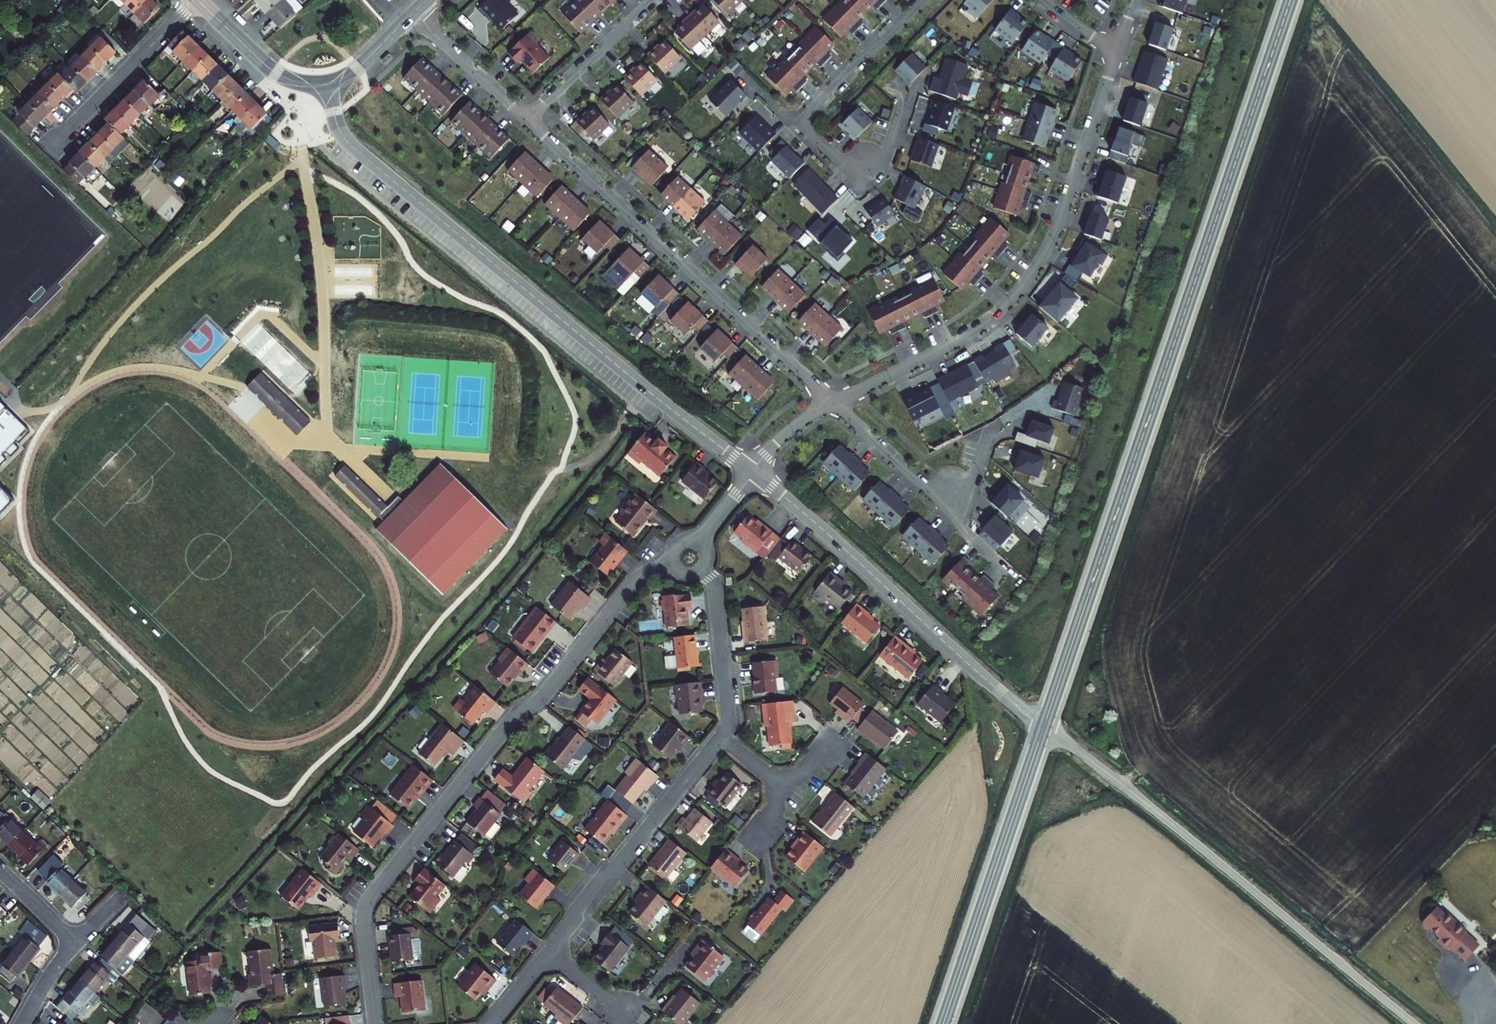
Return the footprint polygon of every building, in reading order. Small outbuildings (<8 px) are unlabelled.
[(68,0),(66,2),(73,9),(77,5),(81,1),(82,0),(68,0)] [(111,1),(120,11),(125,6),(120,0),(112,0),(111,1)] [(136,16),(151,1),(151,0),(131,0),(125,6),(120,11),(119,12),(130,22),(136,16)] [(268,12),(282,0),(257,0),(268,12)] [(268,12),(282,27),(303,8),(295,0),(282,0),(268,12)] [(484,15),(498,31),(515,15),(506,5),(507,4),(503,0),(486,0),(475,10),(482,17),(484,15)] [(573,0),(565,7),(567,9),(561,14),(578,32),(586,24),(587,26),(592,21),(573,0)] [(597,0),(573,0),(592,21),(598,16),(597,14),(604,8),(597,0)] [(738,0),(711,0),(725,15),(739,1),(738,0)] [(838,36),(846,29),(851,34),(861,23),(856,18),(870,4),(875,9),(884,0),(844,0),(842,2),(840,0),(821,20),(838,36)] [(962,2),(977,15),(990,0),(964,0),(962,2)] [(1156,5),(1180,13),(1184,0),(1158,0),(1156,5)] [(81,1),(77,5),(92,20),(96,16),(81,1)] [(161,10),(151,1),(136,16),(146,25),(161,10)] [(691,10),(685,16),(703,35),(717,22),(701,5),(697,9),(693,12),(691,10)] [(1017,15),(1008,9),(993,29),(1011,43),(1025,23),(1016,16),(1017,15)] [(703,35),(685,16),(678,22),(680,24),(677,27),(672,32),(688,49),(703,35)] [(1150,35),(1149,35),(1146,44),(1164,50),(1171,28),(1154,23),(1150,35)] [(586,24),(578,32),(579,33),(587,26),(586,24)] [(824,51),(831,44),(814,27),(795,46),(797,47),(786,59),(784,57),(765,77),(783,94),(790,86),(795,91),(805,80),(800,76),(807,69),(814,62),(819,66),(829,56),(824,51)] [(1043,36),(1033,30),(1019,50),(1038,63),(1053,41),(1044,35),(1043,36)] [(118,46),(103,32),(98,37),(112,51),(118,46)] [(527,33),(506,53),(516,63),(519,60),(531,73),(547,58),(535,45),(536,42),(527,33)] [(180,69),(185,65),(200,50),(184,34),(164,54),(180,69)] [(98,37),(89,47),(104,62),(114,52),(112,51),(98,37)] [(652,47),(645,54),(662,73),(679,57),(663,40),(657,46),(654,49),(652,47)] [(104,62),(89,47),(78,57),(93,72),(104,62)] [(1070,52),(1061,47),(1047,69),(1067,81),(1079,60),(1069,54),(1070,52)] [(185,65),(194,74),(209,59),(200,50),(185,65)] [(1165,58),(1142,51),(1138,63),(1139,63),(1138,66),(1136,66),(1131,81),(1155,89),(1165,58)] [(923,68),(909,54),(893,70),(902,78),(900,81),(905,86),(923,68)] [(78,57),(69,67),(83,82),(93,72),(78,57)] [(420,57),(419,58),(428,66),(428,65),(420,57)] [(419,58),(402,76),(408,82),(407,83),(415,91),(434,70),(428,65),(428,66),(419,58)] [(937,78),(932,76),(927,90),(954,99),(956,92),(966,96),(970,81),(961,78),(965,65),(944,58),(937,78)] [(194,74),(204,83),(218,69),(209,59),(194,74)] [(628,69),(621,76),(639,95),(655,80),(639,63),(633,68),(630,72),(628,69)] [(59,77),(70,88),(74,92),(83,82),(69,67),(59,77)] [(204,83),(214,94),(228,78),(218,69),(204,83)] [(434,70),(415,91),(423,98),(424,96),(429,101),(446,82),(438,76),(439,75),(434,70)] [(70,88),(59,77),(55,73),(45,82),(60,98),(70,88)] [(228,78),(214,94),(223,103),(237,88),(228,78)] [(729,80),(708,101),(723,115),(743,94),(729,80)] [(447,81),(446,82),(454,90),(455,89),(447,81)] [(60,98),(45,82),(36,91),(51,107),(60,98)] [(446,82),(429,101),(434,106),(433,107),(441,115),(460,94),(455,89),(454,90),(446,82)] [(604,92),(597,98),(615,117),(631,102),(616,85),(610,90),(606,94),(604,92)] [(149,88),(139,98),(154,113),(164,103),(149,88)] [(223,103),(233,113),(248,98),(237,88),(223,103)] [(51,107),(36,91),(26,102),(40,117),(51,107)] [(164,103),(154,113),(159,118),(175,102),(170,97),(164,103)] [(139,98),(129,108),(143,123),(154,113),(139,98)] [(248,98),(233,113),(244,123),(258,108),(248,98)] [(1145,103),(1129,98),(1124,112),(1123,112),(1120,120),(1138,126),(1145,103)] [(952,107),(930,99),(928,107),(930,108),(924,123),(945,130),(952,107)] [(458,128),(464,133),(480,115),(472,107),(473,106),(468,101),(449,121),(457,129),(458,128)] [(40,117),(26,102),(17,111),(8,119),(23,134),(40,117)] [(1033,102),(1027,121),(1051,129),(1053,122),(1051,121),(1055,110),(1033,102)] [(473,106),(472,107),(480,115),(481,113),(473,106)] [(580,114),(573,121),(591,139),(608,124),(592,107),(586,113),(582,116),(580,114)] [(143,123),(129,108),(118,118),(133,133),(143,123)] [(258,108),(244,123),(253,133),(254,132),(260,138),(273,123),(258,108)] [(870,122),(855,108),(840,124),(848,133),(846,135),(852,140),(870,122)] [(488,121),(480,115),(464,133),(468,137),(467,139),(475,146),(494,125),(489,120),(488,121)] [(765,128),(753,116),(737,132),(757,151),(774,134),(767,127),(765,128)] [(108,129),(111,132),(123,144),(133,133),(118,118),(108,129)] [(1051,129),(1027,121),(1020,140),(1042,147),(1046,135),(1048,136),(1051,129)] [(500,130),(494,125),(475,146),(483,153),(484,152),(490,157),(507,139),(498,131),(500,130)] [(1112,142),(1111,141),(1106,157),(1123,163),(1130,144),(1138,147),(1142,135),(1117,127),(1112,142)] [(500,130),(498,131),(507,139),(508,138),(500,130)] [(123,144),(111,132),(102,141),(117,156),(126,147),(123,144)] [(912,150),(909,160),(929,167),(937,144),(916,137),(913,145),(914,146),(912,150)] [(768,151),(773,156),(783,146),(785,145),(779,139),(768,151)] [(117,156),(102,141),(91,151),(106,166),(117,156)] [(795,157),(783,146),(773,156),(769,160),(788,178),(803,162),(796,156),(795,157)] [(647,149),(629,168),(645,182),(646,180),(650,184),(666,167),(647,149)] [(91,151),(82,161),(97,175),(106,166),(91,151)] [(520,184),(537,165),(526,155),(525,156),(521,153),(505,170),(520,184)] [(1001,182),(992,208),(1014,215),(1018,205),(1025,207),(1027,200),(1029,193),(1023,191),(1030,171),(1036,173),(1039,166),(1010,156),(1007,164),(1010,165),(1004,183),(1001,182)] [(82,161),(66,177),(81,191),(87,185),(93,191),(103,181),(97,175),(82,161)] [(548,175),(537,165),(520,184),(534,197),(550,180),(547,176),(548,175)] [(836,198),(807,169),(792,184),(821,213),(836,198)] [(1124,177),(1105,170),(1099,188),(1096,187),(1093,195),(1115,203),(1124,177)] [(903,175),(899,183),(900,183),(892,198),(911,208),(923,186),(903,175)] [(662,197),(672,207),(689,188),(676,176),(660,193),(663,196),(662,197)] [(104,182),(103,181),(93,191),(94,193),(104,182)] [(557,217),(574,199),(563,189),(562,190),(558,187),(542,204),(557,217)] [(689,188),(672,207),(682,217),(684,215),(687,218),(703,201),(689,188)] [(870,204),(863,209),(874,226),(892,213),(881,197),(870,205),(870,204)] [(585,209),(574,199),(557,217),(571,231),(587,214),(584,211),(585,209)] [(698,232),(709,241),(726,222),(712,210),(697,227),(700,230),(698,232)] [(1085,225),(1084,225),(1081,234),(1099,240),(1106,217),(1090,212),(1085,225)] [(812,236),(823,224),(816,217),(805,229),(812,236)] [(829,217),(823,224),(830,230),(834,225),(844,234),(846,233),(829,217)] [(959,253),(941,274),(959,289),(966,281),(972,285),(981,274),(976,269),(983,261),(990,253),(995,258),(1005,247),(1000,242),(1007,233),(989,218),(971,239),(973,241),(967,248),(961,255),(959,253)] [(608,250),(618,239),(602,224),(600,226),(596,222),(580,239),(596,253),(603,245),(608,250)] [(726,222),(709,241),(719,251),(721,249),(724,252),(740,235),(726,222)] [(844,234),(834,225),(830,230),(823,224),(812,236),(819,242),(817,244),(836,261),(843,254),(841,252),(851,241),(844,234)] [(1075,255),(1074,254),(1068,264),(1088,276),(1096,263),(1099,265),(1105,255),(1083,242),(1075,255)] [(751,244),(733,264),(744,274),(746,272),(750,276),(766,258),(751,244)] [(637,277),(648,267),(631,251),(630,253),(626,249),(602,275),(617,288),(624,280),(625,281),(632,273),(637,277)] [(762,290),(772,300),(790,281),(776,268),(760,285),(763,288),(762,290)] [(667,304),(677,294),(661,279),(659,280),(655,276),(639,294),(654,308),(651,311),(656,316),(667,304)] [(890,299),(866,311),(876,333),(886,328),(890,334),(903,327),(900,321),(919,311),(922,318),(935,311),(932,304),(942,300),(932,279),(907,291),(909,294),(892,302),(890,299)] [(790,281),(772,300),(783,309),(784,308),(788,311),(804,293),(790,281)] [(1044,300),(1042,298),(1035,306),(1055,322),(1075,298),(1058,284),(1044,300)] [(799,324),(809,334),(827,315),(813,302),(797,319),(800,322),(799,324)] [(696,332),(707,321),(690,306),(689,307),(685,303),(669,321),(684,335),(691,327),(696,332)] [(1019,327),(1013,333),(1029,347),(1046,328),(1030,314),(1019,327)] [(827,315),(809,334),(820,343),(821,342),(824,345),(840,327),(827,315)] [(726,359),(736,348),(720,333),(718,334),(714,331),(698,348),(713,362),(721,354),(726,359)] [(980,355),(971,360),(972,361),(979,373),(984,381),(991,377),(994,381),(1009,373),(1006,368),(1013,364),(1000,343),(991,348),(992,350),(981,357),(980,355)] [(740,387),(758,368),(747,358),(745,360),(742,356),(726,373),(740,387)] [(972,361),(965,365),(972,377),(979,373),(972,361)] [(965,364),(935,379),(946,401),(976,386),(972,377),(965,365),(965,364)] [(769,378),(758,368),(740,387),(755,400),(771,383),(767,380),(769,378)] [(314,418),(263,370),(248,386),(297,435),(314,418)] [(1055,401),(1052,400),(1049,407),(1073,415),(1082,388),(1062,381),(1055,401)] [(911,391),(899,397),(910,420),(937,406),(927,387),(912,394),(911,391)] [(26,427),(0,403),(0,456),(26,427)] [(948,403),(939,407),(945,420),(954,415),(948,403)] [(1061,421),(1064,414),(1052,410),(1049,417),(1061,421)] [(1071,416),(1064,414),(1061,421),(1068,423),(1071,416)] [(1023,434),(1014,431),(1012,439),(1033,447),(1035,439),(1047,443),(1052,427),(1028,420),(1023,434)] [(644,430),(627,451),(639,461),(642,458),(659,472),(674,454),(663,446),(666,444),(656,436),(654,439),(644,430)] [(821,462),(836,476),(854,457),(848,451),(846,453),(837,445),(821,462)] [(1017,450),(1015,457),(1016,458),(1012,469),(1036,477),(1042,458),(1017,450)] [(860,462),(854,457),(836,476),(852,490),(868,473),(859,464),(860,462)] [(694,459),(679,478),(701,496),(714,479),(701,469),(703,466),(694,459)] [(388,530),(381,537),(448,602),(512,536),(445,470),(409,508),(403,502),(399,506),(391,514),(349,473),(340,482),(388,530)] [(861,499),(876,513),(894,493),(888,488),(886,489),(877,481),(861,499)] [(1000,489),(988,501),(1005,517),(1021,499),(1005,485),(1001,490),(1000,489)] [(12,501),(0,488),(0,513),(12,501)] [(617,510),(619,512),(614,519),(631,533),(639,523),(638,523),(645,514),(648,517),(655,507),(636,492),(632,496),(629,494),(617,510)] [(900,499),(894,493),(876,513),(891,527),(907,509),(898,501),(900,499)] [(747,511),(734,526),(742,532),(740,535),(755,547),(757,544),(765,551),(766,550),(779,534),(761,518),(759,520),(747,511)] [(999,545),(1010,532),(988,512),(983,518),(987,521),(980,528),(999,545)] [(900,535),(916,549),(933,530),(927,524),(925,526),(916,518),(900,535)] [(625,548),(602,530),(596,538),(600,542),(587,558),(605,573),(611,565),(609,564),(616,555),(618,557),(625,548)] [(939,535),(933,530),(916,549),(931,563),(947,546),(938,537),(939,535)] [(774,557),(778,552),(798,568),(810,552),(790,536),(787,540),(779,534),(766,550),(774,557)] [(757,544),(755,547),(763,554),(765,551),(757,544)] [(609,564),(611,565),(618,557),(616,555),(609,564)] [(962,556),(941,579),(948,585),(949,583),(961,595),(960,596),(980,614),(996,597),(988,590),(993,585),(987,579),(982,574),(977,579),(963,566),(967,561),(962,556)] [(829,566),(814,584),(837,603),(850,587),(837,576),(839,574),(829,566)] [(568,580),(550,603),(567,616),(577,604),(579,606),(588,596),(568,580)] [(663,606),(665,624),(688,620),(686,612),(685,612),(684,606),(691,606),(689,591),(673,593),(673,592),(661,593),(662,597),(659,597),(661,606),(663,606)] [(856,596),(841,615),(867,636),(880,620),(868,610),(870,608),(856,596)] [(764,601),(742,603),(746,627),(744,628),(744,637),(768,634),(764,601)] [(554,619),(535,605),(511,636),(529,651),(554,619)] [(894,630),(879,649),(909,672),(922,655),(909,645),(911,643),(894,630)] [(676,651),(674,651),(676,665),(698,662),(697,649),(695,649),(692,632),(674,634),(676,651)] [(602,657),(593,669),(613,684),(615,682),(619,681),(623,676),(623,672),(632,660),(615,647),(604,659),(602,657)] [(528,664),(508,648),(498,660),(500,661),(490,673),(506,687),(516,674),(518,676),(528,664)] [(777,654),(754,657),(756,670),(754,671),(756,688),(778,685),(776,671),(779,670),(777,654)] [(615,697),(588,675),(579,687),(590,696),(581,708),(597,721),(615,697)] [(675,696),(678,696),(680,712),(701,708),(699,693),(701,692),(699,679),(673,683),(675,696)] [(933,679),(917,697),(940,716),(954,700),(943,690),(943,687),(933,679)] [(842,680),(830,695),(838,701),(844,706),(841,709),(849,715),(864,696),(842,680)] [(494,701),(475,686),(462,701),(461,699),(453,709),(472,724),(483,711),(485,713),(494,701)] [(766,716),(770,716),(771,739),(794,736),(791,714),(796,713),(793,694),(764,698),(766,716)] [(871,703),(856,721),(862,726),(864,724),(884,740),(897,723),(871,703)] [(690,735),(671,720),(654,742),(671,755),(677,747),(681,742),(683,743),(690,735)] [(464,741),(442,725),(420,754),(436,766),(448,751),(453,756),(464,741)] [(568,725),(550,747),(549,746),(544,752),(563,768),(572,757),(580,759),(592,743),(568,725)] [(887,760),(867,744),(861,752),(863,754),(847,774),(865,788),(887,760)] [(544,770),(527,757),(513,776),(503,768),(495,778),(524,802),(532,792),(529,789),(544,770)] [(634,803),(646,787),(651,779),(654,782),(660,775),(637,757),(626,772),(628,774),(608,799),(609,800),(625,813),(634,802),(634,803)] [(434,780),(414,765),(391,795),(408,808),(420,792),(423,794),(434,780)] [(716,779),(711,786),(730,801),(739,789),(738,788),(745,778),(729,767),(719,781),(716,779)] [(651,779),(646,787),(649,790),(654,782),(651,779)] [(815,813),(833,827),(855,798),(837,784),(828,794),(830,796),(822,806),(821,805),(815,813)] [(43,807),(50,800),(37,789),(31,796),(43,807)] [(478,808),(467,821),(485,835),(502,814),(480,797),(474,804),(478,808)] [(625,813),(609,800),(586,830),(593,835),(603,844),(620,822),(622,823),(628,815),(625,813)] [(366,819),(355,833),(373,848),(385,833),(388,835),(395,827),(392,825),(399,817),(379,801),(373,810),(370,807),(363,816),(366,819)] [(688,812),(681,821),(702,836),(716,817),(699,804),(691,815),(688,812)] [(11,846),(24,833),(12,821),(10,823),(5,818),(0,823),(0,832),(1,832),(0,833),(0,835),(11,846)] [(798,834),(800,835),(789,849),(808,863),(826,840),(806,824),(798,834)] [(37,845),(24,833),(11,846),(29,864),(46,847),(41,841),(37,845)] [(331,844),(333,846),(323,859),(329,864),(327,866),(338,875),(346,865),(344,863),(349,858),(352,861),(361,850),(342,835),(339,839),(336,837),(331,844)] [(597,853),(603,844),(593,835),(586,845),(597,853)] [(692,848),(674,835),(655,860),(673,873),(692,848)] [(564,840),(550,859),(565,871),(575,860),(577,861),(582,854),(564,840)] [(444,854),(437,863),(455,877),(467,862),(469,864),(475,856),(457,842),(446,856),(444,854)] [(729,843),(715,861),(739,879),(752,863),(738,852),(739,851),(729,843)] [(60,861),(45,877),(50,882),(48,883),(61,895),(74,882),(62,870),(66,866),(60,861)] [(449,885),(426,868),(417,880),(422,883),(413,895),(433,911),(442,898),(440,896),(449,885)] [(558,886),(536,869),(529,878),(533,880),(522,894),(539,907),(552,891),(553,892),(558,886)] [(324,889),(305,873),(284,901),(300,914),(312,899),(314,901),(324,889)] [(87,895),(74,882),(61,895),(74,908),(75,906),(80,910),(89,900),(86,897),(87,895)] [(643,900),(635,910),(652,923),(672,897),(653,882),(644,893),(647,895),(643,900)] [(753,913),(750,917),(751,918),(748,922),(748,926),(756,932),(759,932),(763,927),(764,928),(785,901),(788,904),(797,893),(784,883),(776,893),(772,890),(760,905),(757,904),(751,911),(753,913)] [(1449,913),(1441,905),(1429,918),(1429,923),(1434,927),(1437,927),(1446,935),(1443,937),(1454,949),(1457,946),(1470,959),(1484,944),(1452,910),(1449,913)] [(140,917),(115,946),(131,959),(138,964),(149,951),(142,945),(147,939),(151,943),(159,933),(140,917)] [(537,932),(520,918),(500,943),(516,954),(529,937),(532,939),(537,932)] [(616,967),(641,936),(623,922),(617,929),(616,928),(608,939),(610,941),(599,954),(616,967)] [(17,958),(32,969),(43,955),(41,954),(51,941),(32,926),(22,939),(27,943),(16,957),(17,958)] [(312,947),(315,946),(317,964),(337,961),(336,944),(341,944),(339,929),(310,933),(312,947)] [(391,939),(411,936),(410,930),(390,933),(391,939)] [(701,945),(690,960),(710,975),(728,951),(706,935),(699,944),(701,945)] [(413,944),(412,936),(411,936),(391,939),(390,939),(391,948),(394,947),(395,953),(392,953),(393,965),(416,962),(416,961),(421,960),(423,958),(421,943),(413,944)] [(151,943),(147,939),(142,945),(149,951),(154,945),(151,943)] [(104,962),(100,966),(120,983),(125,978),(126,979),(138,964),(131,959),(115,946),(102,961),(104,962)] [(286,996),(283,976),(275,977),(272,951),(252,954),(255,977),(252,980),(253,989),(271,987),(273,998),(286,996)] [(193,963),(190,964),(194,999),(213,996),(212,988),(216,987),(214,975),(211,975),(210,972),(226,970),(223,953),(200,956),(199,958),(195,960),(193,963)] [(18,983),(20,984),(32,969),(17,958),(5,972),(7,973),(4,977),(15,986),(18,983)] [(99,965),(94,970),(83,983),(98,996),(109,983),(115,988),(120,983),(100,966),(99,965)] [(479,966),(461,989),(479,1002),(488,991),(491,993),(500,982),(479,966)] [(423,982),(396,986),(398,999),(403,998),(405,1014),(428,1011),(423,982)] [(675,993),(667,1004),(687,1020),(705,996),(687,982),(677,995),(675,993)] [(98,996),(83,983),(60,1010),(71,1020),(75,1023),(98,996)] [(346,983),(323,985),(326,1013),(348,1011),(346,1001),(345,1001),(343,991),(347,990),(346,983)] [(569,1018),(575,1023),(590,1003),(564,983),(559,990),(551,1000),(561,1008),(555,1015),(555,1020),(560,1023),(563,1023),(565,1023),(569,1018)] [(545,995),(551,1000),(559,990),(553,985),(545,995)] [(144,1022),(144,1023),(158,1023),(163,1014),(140,1004),(134,1018),(144,1022)]
